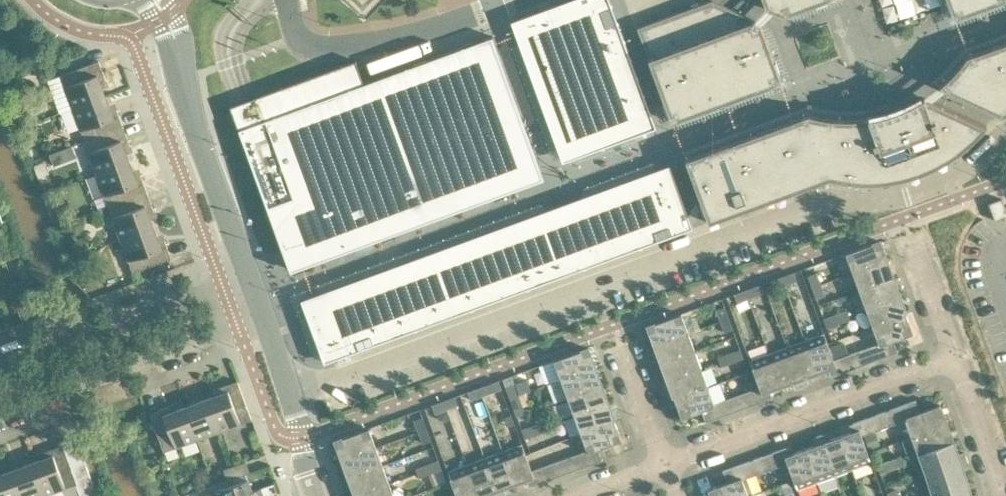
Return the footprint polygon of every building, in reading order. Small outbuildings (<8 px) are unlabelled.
[(359,5),(360,5),(365,10),(367,7),(368,7),(374,0),(354,0),(359,5)] [(513,28),(519,42),(520,42),(563,161),(643,131),(643,132),(650,130),(650,129),(656,127),(651,114),(652,114),(610,0),(567,0),(528,14),(528,15),(512,21),(514,28),(513,28)] [(637,27),(672,121),(782,81),(760,22),(713,0),(711,0),(637,27)] [(766,7),(772,10),(783,15),(824,0),(763,0),(766,7)] [(954,18),(956,17),(1002,0),(947,0),(954,18)] [(345,250),(543,177),(497,50),(498,50),(493,36),(364,83),(356,60),(267,92),(258,96),(243,101),(232,106),(230,106),(283,250),(284,250),(291,269),(304,265),(305,266),(345,251),(345,250)] [(1001,115),(1005,113),(1005,41),(967,56),(964,60),(960,64),(957,68),(954,71),(950,75),(947,79),(939,85),(939,86),(946,89),(949,90),(1001,115)] [(73,108),(106,96),(102,86),(105,80),(106,80),(99,60),(60,75),(73,108)] [(109,105),(106,96),(73,108),(85,141),(123,127),(116,108),(115,108),(109,105)] [(686,161),(707,219),(708,222),(717,219),(830,178),(833,179),(837,180),(838,180),(841,181),(845,181),(846,181),(851,182),(854,181),(867,181),(869,181),(873,181),(878,181),(890,180),(902,178),(913,175),(919,173),(924,170),(927,170),(930,168),(936,165),(946,159),(957,153),(965,147),(967,145),(968,144),(971,142),(974,139),(978,136),(980,134),(981,132),(984,129),(986,126),(987,125),(935,101),(931,100),(924,96),(917,100),(911,103),(903,107),(896,110),(889,112),(882,114),(875,115),(868,117),(860,118),(853,118),(846,118),(839,118),(831,118),(823,117),(816,115),(808,113),(685,159),(686,161)] [(130,145),(123,127),(85,141),(97,173),(130,161),(126,152),(129,146),(130,145)] [(97,173),(109,206),(147,192),(141,173),(139,173),(133,171),(130,161),(97,173)] [(656,169),(592,193),(539,213),(318,294),(317,293),(309,296),(309,297),(302,300),(325,362),(330,360),(330,361),(349,354),(687,230),(687,229),(693,227),(688,216),(689,216),(675,178),(670,165),(663,167),(663,166),(656,169)] [(154,211),(147,192),(109,206),(121,239),(154,227),(150,217),(153,211),(154,211)] [(989,203),(995,220),(1005,216),(1005,209),(1002,198),(989,203)] [(154,227),(121,239),(133,272),(171,258),(164,239),(163,239),(157,236),(154,227)] [(886,259),(879,240),(846,253),(853,271),(886,259)] [(893,277),(886,259),(853,271),(859,290),(893,277)] [(793,272),(782,276),(785,284),(796,280),(793,272)] [(808,275),(812,287),(820,284),(816,272),(808,275)] [(782,276),(770,281),(773,289),(785,284),(782,276)] [(900,296),(893,277),(859,290),(866,308),(900,296)] [(22,279),(10,283),(12,288),(24,284),(22,279)] [(767,291),(764,283),(745,290),(748,298),(767,291)] [(825,295),(820,284),(812,287),(816,298),(825,295)] [(748,298),(745,290),(734,294),(737,302),(748,298)] [(906,314),(900,296),(866,308),(873,326),(906,314)] [(717,309),(721,320),(729,317),(725,306),(717,309)] [(847,310),(835,314),(838,323),(850,318),(847,310)] [(688,331),(681,313),(648,325),(655,344),(688,331)] [(838,323),(835,314),(824,318),(827,327),(838,323)] [(913,333),(906,314),(873,326),(879,343),(856,351),(861,365),(898,351),(894,340),(913,333)] [(729,317),(721,320),(725,332),(733,329),(729,317)] [(655,344),(661,362),(695,350),(688,331),(655,344)] [(824,332),(805,339),(817,373),(828,369),(831,376),(861,365),(856,351),(834,359),(829,347),(828,343),(824,332)] [(805,339),(787,346),(802,387),(809,384),(806,377),(817,373),(805,339)] [(852,339),(829,347),(834,359),(856,351),(852,339)] [(795,389),(802,387),(787,346),(769,353),(781,386),(792,382),(795,389)] [(595,366),(588,347),(554,360),(561,378),(595,366)] [(732,361),(744,357),(741,349),(729,353),(732,361)] [(702,368),(695,350),(661,362),(668,381),(702,368)] [(732,361),(729,353),(718,357),(721,366),(732,361)] [(759,386),(737,395),(742,408),(772,397),(770,390),(781,386),(769,353),(750,360),(753,370),(759,386)] [(561,378),(547,383),(553,402),(568,397),(601,384),(595,366),(561,378)] [(668,381),(675,399),(708,387),(702,368),(668,381)] [(506,386),(510,397),(518,394),(535,388),(533,381),(527,378),(521,381),(516,383),(514,383),(506,386)] [(220,431),(252,419),(238,380),(218,387),(219,389),(216,395),(208,398),(220,431)] [(499,380),(480,387),(483,395),(502,388),(499,380)] [(568,397),(574,415),(608,403),(601,384),(568,397)] [(480,387),(468,391),(471,399),(483,395),(480,387)] [(714,403),(708,387),(675,399),(682,418),(701,411),(705,422),(742,408),(737,395),(714,403)] [(518,394),(510,397),(514,409),(523,406),(518,394)] [(455,396),(443,400),(446,408),(458,404),(455,396)] [(208,398),(184,407),(196,439),(220,431),(208,398)] [(443,400),(432,404),(435,413),(446,408),(443,400)] [(912,434),(946,422),(940,404),(920,411),(916,400),(879,413),(884,427),(907,419),(912,434)] [(615,421),(608,403),(574,415),(581,433),(615,421)] [(164,451),(196,439),(184,407),(176,410),(169,407),(169,406),(150,413),(164,451)] [(862,435),(884,427),(879,413),(849,424),(851,431),(840,435),(852,469),(871,462),(867,451),(862,435)] [(414,420),(419,431),(427,428),(423,417),(414,420)] [(545,421),(533,425),(536,433),(548,429),(545,421)] [(587,450),(559,460),(565,474),(603,459),(599,448),(622,440),(615,421),(581,433),(587,450)] [(912,434),(903,438),(910,457),(919,454),(953,441),(946,422),(912,434)] [(536,433),(533,425),(522,429),(525,437),(536,433)] [(335,440),(342,458),(376,446),(369,428),(335,440)] [(431,439),(427,428),(419,431),(423,442),(431,439)] [(876,431),(864,435),(868,449),(880,444),(876,431)] [(827,433),(819,435),(834,476),(852,469),(840,435),(829,439),(827,433)] [(834,476),(819,435),(812,438),(815,445),(804,449),(816,482),(834,476)] [(926,471),(967,458),(964,451),(958,453),(953,441),(919,454),(926,471)] [(522,443),(503,450),(515,484),(526,480),(529,487),(565,474),(559,460),(532,470),(526,454),(522,443)] [(33,462),(45,495),(46,495),(86,495),(98,495),(96,492),(83,457),(69,462),(63,444),(43,451),(44,452),(41,459),(40,459),(33,462)] [(342,458),(349,477),(383,464),(376,446),(342,458)] [(790,446),(760,457),(765,471),(778,466),(787,462),(790,470),(793,478),(797,489),(816,482),(804,449),(793,453),(790,446)] [(485,457),(499,495),(503,495),(507,495),(504,488),(515,484),(503,450),(485,457)] [(900,456),(889,460),(892,468),(903,464),(900,456)] [(485,457),(467,464),(479,495),(482,495),(490,493),(491,495),(499,495),(485,457)] [(708,489),(710,495),(745,495),(748,495),(753,493),(748,477),(765,471),(760,457),(723,470),(727,482),(708,489)] [(926,471),(932,491),(966,481),(962,467),(968,465),(968,462),(967,458),(926,471)] [(227,480),(250,472),(246,460),(223,469),(227,480)] [(430,472),(442,468),(439,460),(427,464),(430,472)] [(892,468),(889,460),(877,464),(880,473),(892,468)] [(9,471),(18,495),(42,495),(45,495),(33,462),(9,471)] [(787,462),(778,466),(781,473),(790,470),(787,462)] [(349,477),(356,495),(389,483),(383,464),(349,477)] [(419,476),(430,472),(427,464),(416,468),(419,476)] [(467,464),(448,471),(452,481),(457,495),(479,495),(467,464)] [(9,471),(1,474),(0,473),(0,495),(18,495),(9,471)] [(201,495),(200,495),(265,495),(277,491),(274,483),(252,491),(248,478),(201,495)] [(977,493),(970,494),(966,481),(932,491),(934,495),(978,495),(977,493)] [(356,495),(394,495),(389,483),(356,495)]
